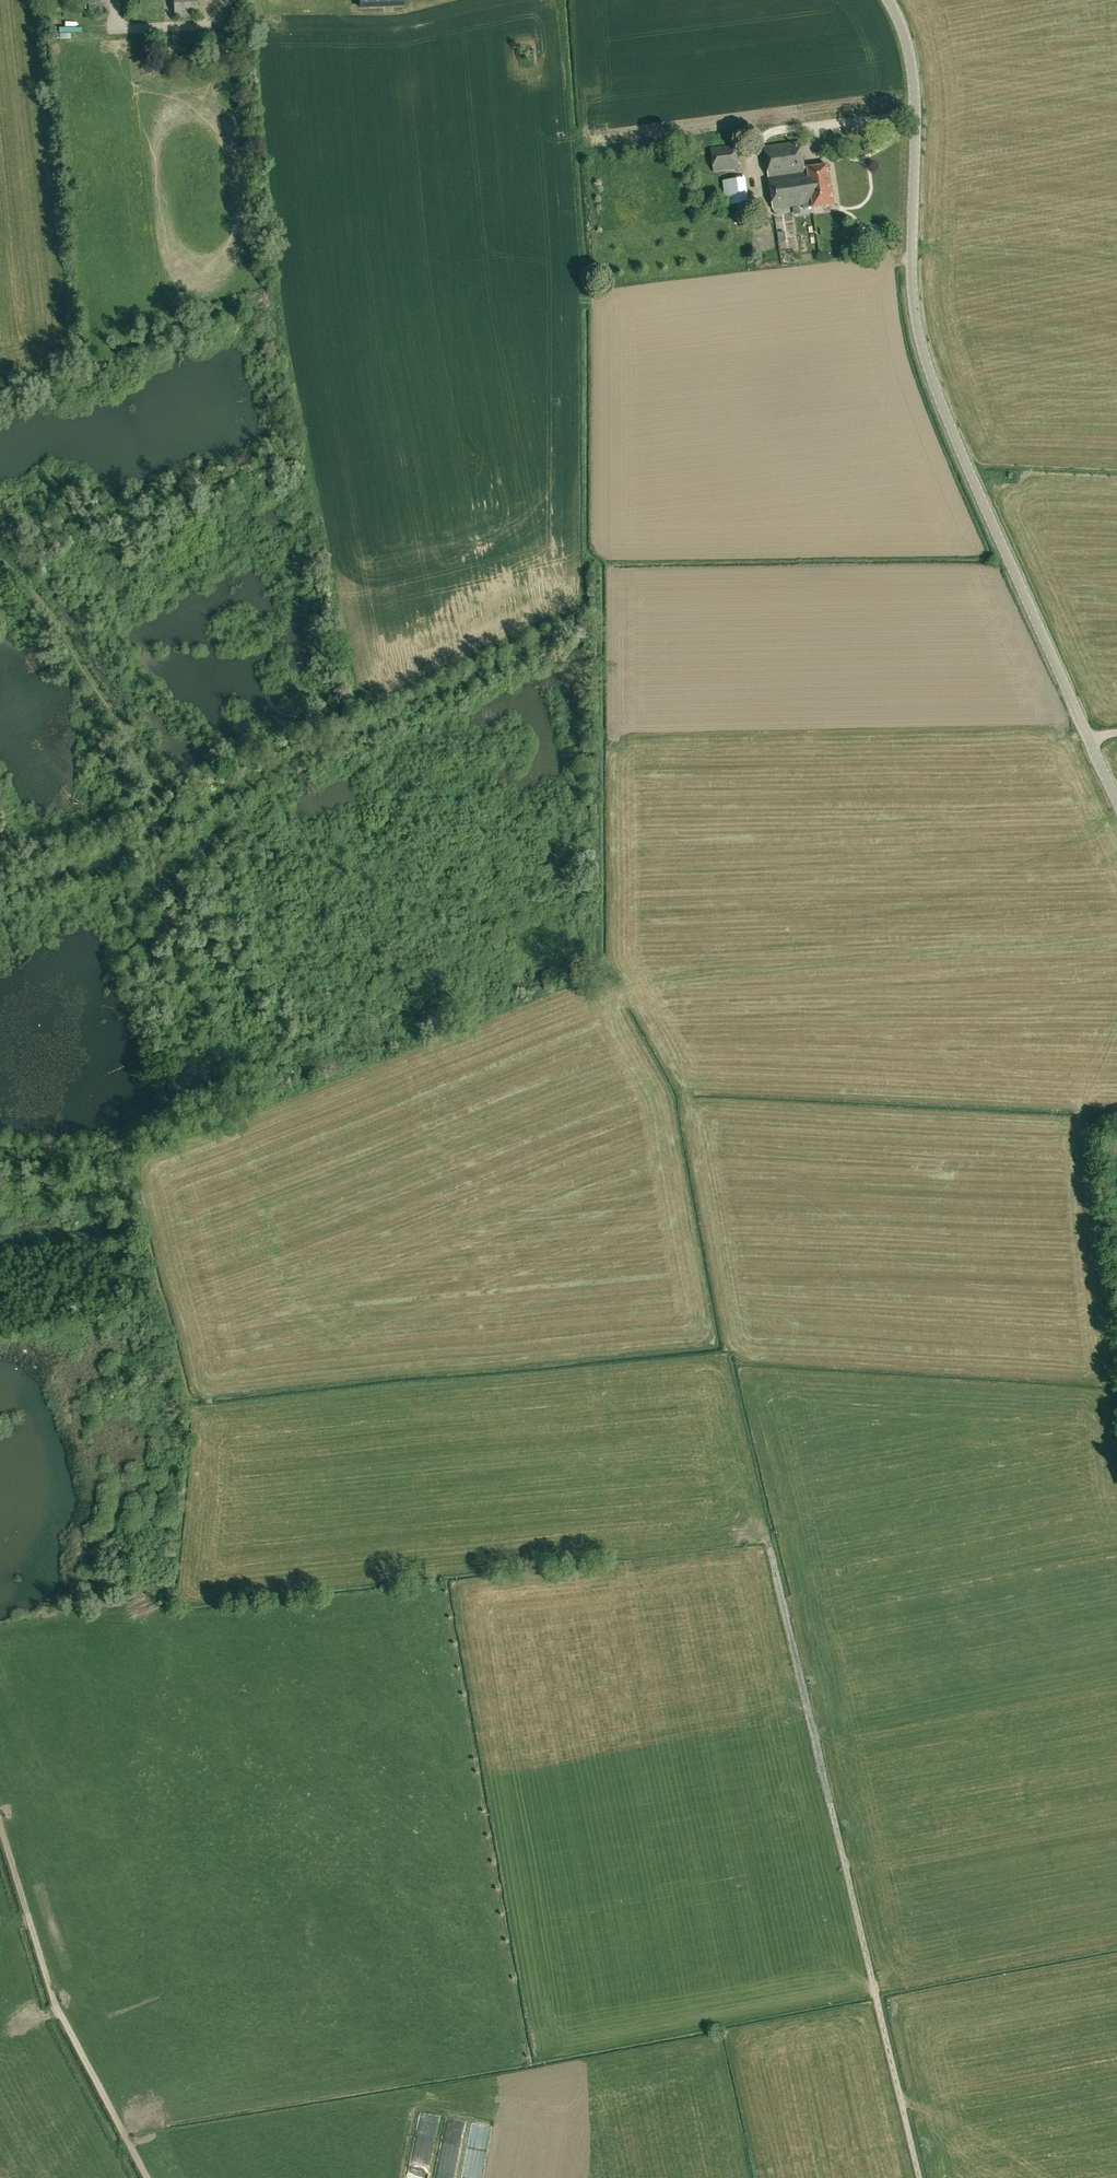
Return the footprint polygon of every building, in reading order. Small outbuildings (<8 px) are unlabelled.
[(199,17),(198,0),(174,0),(174,18),(199,17)] [(803,206),(804,209),(813,207),(813,208),(834,205),(828,165),(807,168),(808,169),(805,169),(801,141),(764,147),(773,210),(803,206)] [(711,148),(714,173),(740,170),(737,145),(711,148)] [(726,206),(749,203),(745,178),(723,181),(726,206)]
